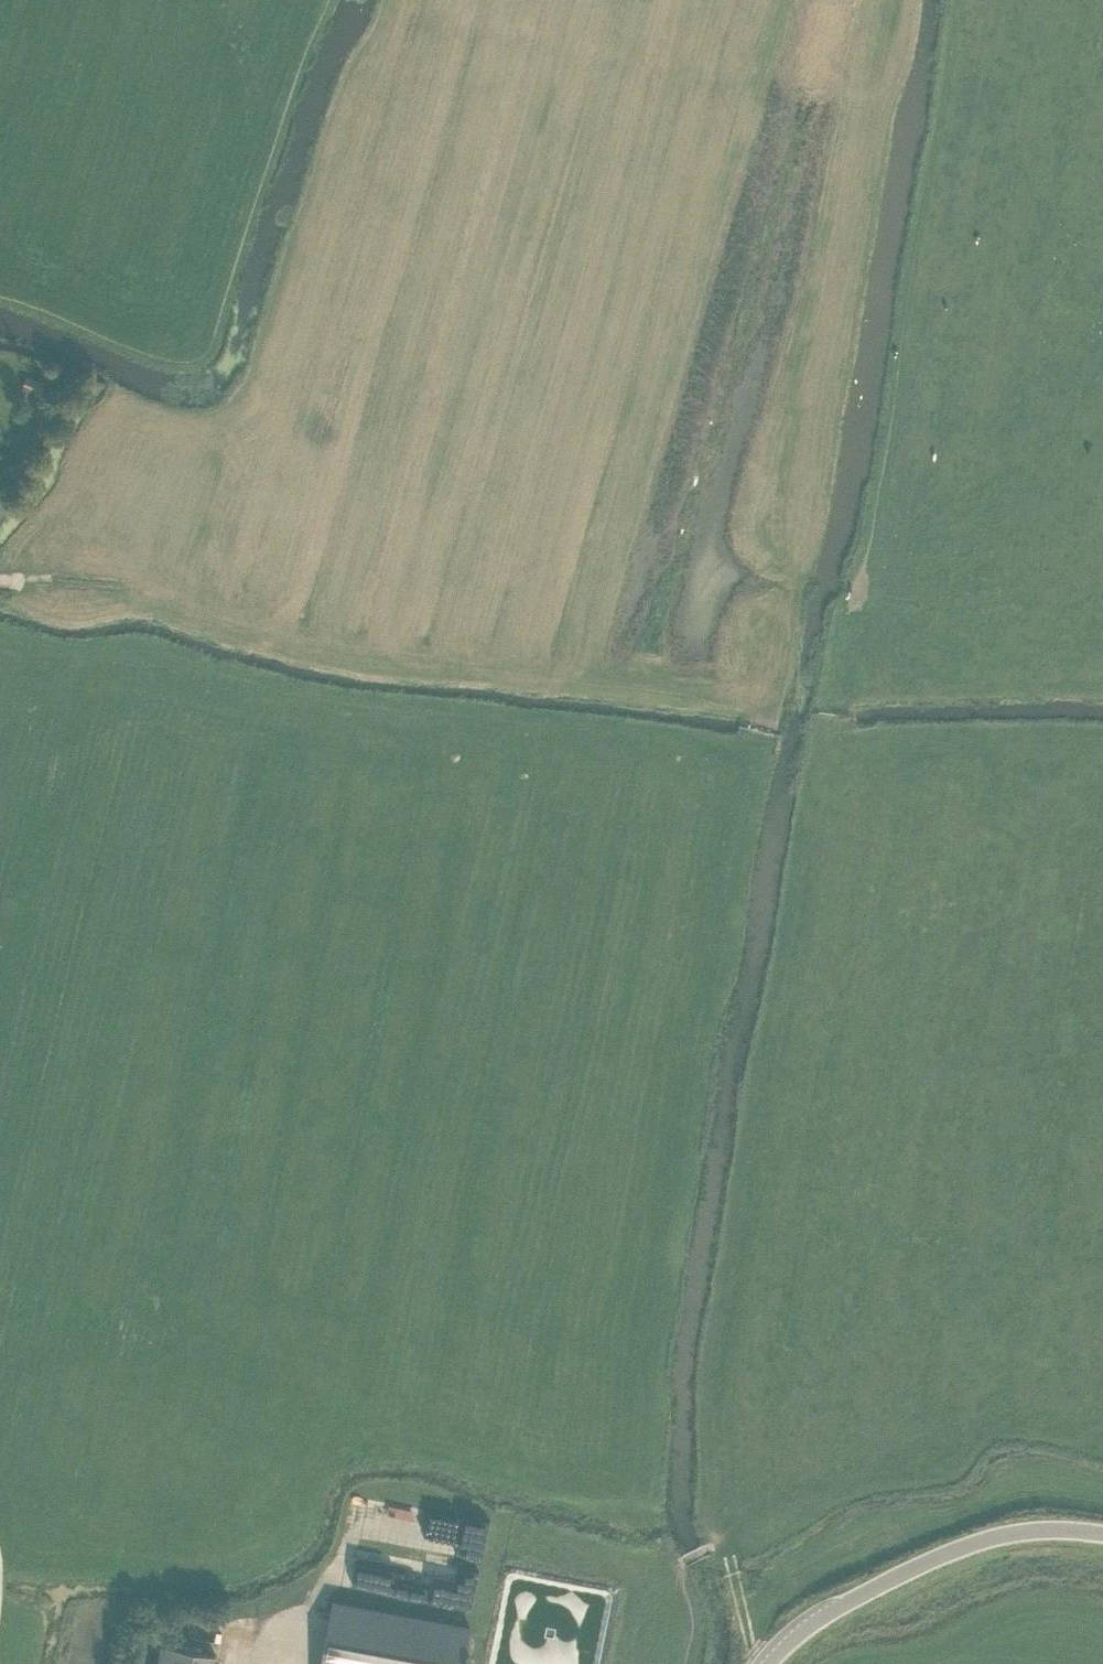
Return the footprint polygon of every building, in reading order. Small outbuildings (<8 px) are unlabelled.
[(472,1627),(336,1601),(323,1663),(464,1663),(472,1627)] [(161,1643),(157,1663),(212,1663),(215,1653),(161,1643)]
